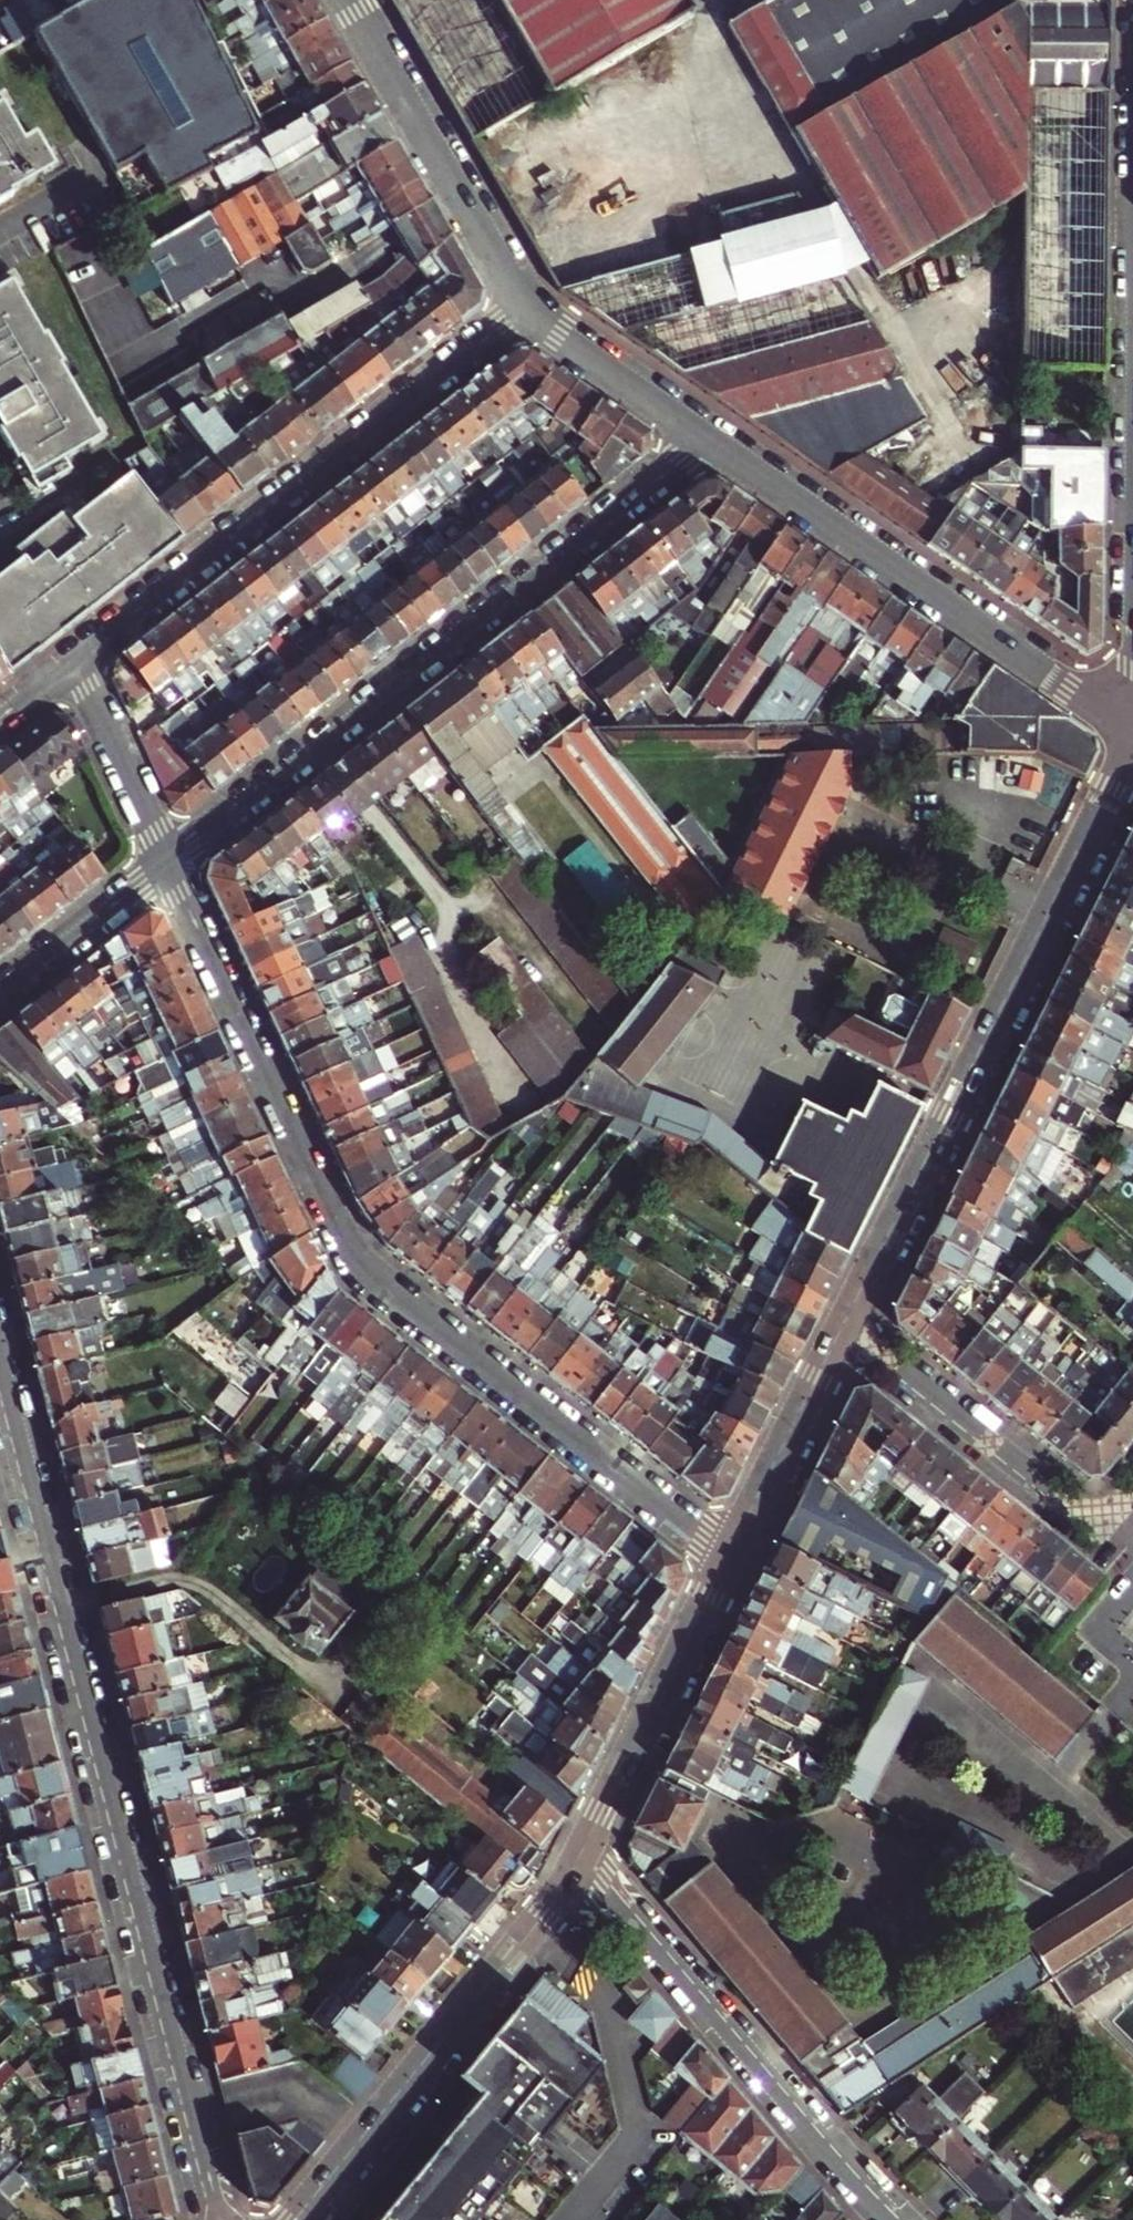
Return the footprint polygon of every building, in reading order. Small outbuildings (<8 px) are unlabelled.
[(258,135),(193,0),(92,0),(32,34),(116,177),(142,161),(162,195),(209,171),(204,160),(258,135)] [(236,21),(271,0),(227,0),(209,11),(219,31),(236,21)] [(242,43),(313,1),(313,0),(271,0),(236,21),(244,34),(239,37),(242,43)] [(470,142),(705,27),(692,0),(400,0),(470,142)] [(259,40),(267,54),(324,20),(313,1),(242,43),(245,48),(259,40)] [(297,64),(336,41),(324,20),(267,54),(256,61),(264,73),(292,56),(297,64)] [(310,87),(350,64),(336,41),(297,64),(268,81),(276,95),(305,78),(310,87)] [(283,115),(290,127),(362,84),(350,64),(310,87),(296,95),(302,104),(283,115)] [(274,157),(282,171),(379,114),(362,84),(290,127),(271,138),(262,144),(268,156),(274,157)] [(15,207),(13,204),(56,179),(36,145),(24,151),(3,114),(0,116),(0,215),(15,207)] [(295,202),(316,190),(397,144),(379,114),(282,171),(255,186),(271,216),(295,202)] [(323,213),(328,210),(408,163),(397,144),(316,190),(322,200),(317,203),(323,213)] [(334,233),(361,217),(419,183),(408,163),(328,210),(334,220),(328,223),(334,233)] [(128,198),(145,188),(137,174),(120,184),(128,198)] [(356,248),(390,226),(430,202),(419,183),(361,217),(367,227),(349,237),(356,248)] [(173,308),(238,268),(283,240),(301,271),(311,274),(331,262),(295,202),(271,216),(255,186),(121,264),(135,292),(157,280),(173,308)] [(400,284),(416,268),(450,236),(430,202),(390,226),(405,251),(395,257),(398,262),(381,277),(360,288),(359,286),(288,326),(282,315),(268,323),(201,362),(130,411),(142,436),(159,426),(179,414),(208,398),(227,386),(247,375),(266,364),(286,352),(305,341),(324,331),(344,319),(363,308),(382,297),(392,291),(400,284)] [(479,308),(483,292),(450,236),(416,268),(460,323),(479,308)] [(201,362),(268,323),(238,268),(173,308),(185,333),(186,333),(201,362)] [(441,337),(460,323),(416,268),(400,284),(408,294),(413,301),(441,337)] [(424,351),(441,337),(413,301),(408,294),(400,284),(392,291),(382,297),(390,308),(396,314),(424,351)] [(38,500),(73,480),(66,469),(104,447),(62,375),(65,374),(48,343),(45,344),(13,290),(0,298),(0,434),(2,437),(0,438),(0,441),(11,459),(14,457),(38,500)] [(407,364),(424,351),(396,314),(390,308),(382,297),(363,308),(371,319),(378,328),(407,364)] [(389,378),(407,364),(378,328),(371,319),(363,308),(344,319),(352,330),(361,341),(389,378)] [(371,392),(389,378),(361,341),(352,330),(344,319),(324,331),(331,341),(334,344),(344,338),(352,349),(343,356),(371,392)] [(355,405),(371,392),(343,356),(334,344),(331,341),(324,331),(305,341),(315,354),(327,369),(355,405)] [(309,363),(307,359),(315,354),(305,341),(286,352),(300,369),(309,363)] [(534,386),(539,389),(553,368),(529,351),(513,351),(491,369),(519,405),(525,401),(521,396),(534,386)] [(309,382),(300,369),(286,352),(266,364),(277,377),(278,379),(292,395),(292,396),(320,432),(338,419),(309,382)] [(303,446),(320,432),(292,396),(292,395),(278,379),(277,377),(266,364),(247,375),(257,388),(274,409),(303,446)] [(538,430),(551,420),(577,385),(553,368),(539,389),(531,400),(540,407),(528,417),(538,430)] [(338,419),(355,405),(327,369),(309,382),(338,419)] [(524,411),(519,405),(491,369),(473,383),(503,422),(513,434),(520,444),(525,441),(533,434),(538,430),(528,417),(524,411)] [(285,459),(303,446),(274,409),(266,415),(250,395),(257,388),(247,375),(227,386),(285,459)] [(513,434),(503,422),(473,383),(456,396),(486,435),(496,448),(504,457),(513,450),(520,444),(513,434)] [(550,457),(575,436),(601,401),(577,385),(551,420),(538,430),(533,434),(541,445),(550,457)] [(267,474),(285,459),(227,386),(208,398),(216,409),(220,406),(224,410),(220,413),(267,474)] [(468,448),(486,435),(456,396),(438,410),(468,448)] [(241,494),(267,474),(220,413),(224,410),(220,406),(216,409),(208,398),(179,414),(197,437),(241,494)] [(524,411),(528,417),(540,407),(531,400),(528,405),(524,411)] [(604,486),(590,468),(625,417),(601,401),(575,436),(550,457),(554,462),(585,501),(604,486)] [(451,462),(468,448),(438,410),(421,423),(451,462)] [(604,486),(650,451),(649,434),(625,417),(590,468),(604,486)] [(457,470),(451,462),(421,423),(403,437),(433,476),(443,489),(451,498),(460,491),(468,485),(461,475),(457,470)] [(1044,531),(1102,528),(1102,452),(1041,451),(1041,428),(1021,428),(1021,472),(1050,472),(1049,497),(1033,497),(1031,523),(1040,529),(1044,531)] [(533,451),(541,445),(533,434),(525,441),(533,451)] [(223,508),(241,494),(197,437),(186,446),(200,464),(193,469),(223,508)] [(425,482),(433,476),(403,437),(385,451),(416,489),(425,482)] [(535,478),(565,517),(585,501),(554,462),(544,470),(540,461),(533,451),(525,441),(520,444),(513,450),(520,459),(535,478)] [(184,539),(206,522),(176,483),(149,449),(147,447),(139,451),(156,474),(142,486),(151,498),(184,539)] [(451,462),(457,470),(474,457),(468,448),(451,462)] [(488,469),(495,464),(504,457),(496,448),(478,461),(486,471),(488,469)] [(547,531),(565,517),(535,478),(526,484),(515,470),(512,472),(508,468),(520,459),(513,450),(504,457),(495,464),(517,492),(547,531)] [(206,522),(223,508),(193,469),(179,451),(169,460),(182,478),(176,483),(206,522)] [(426,502),(416,489),(385,451),(368,464),(416,526),(416,525),(426,518),(432,513),(433,512),(426,502)] [(468,485),(477,478),(486,471),(478,461),(461,475),(468,485)] [(407,532),(416,526),(368,464),(350,478),(381,517),(390,510),(400,523),(391,530),(398,539),(400,538),(407,532)] [(529,545),(547,531),(517,492),(509,497),(488,469),(486,471),(477,478),(481,483),(499,505),(529,545)] [(1033,497),(1049,497),(1050,472),(1021,472),(1021,485),(1033,497)] [(435,495),(443,489),(433,476),(425,482),(435,495)] [(391,530),(381,517),(350,478),(333,492),(363,531),(371,525),(381,537),(373,543),(381,553),(389,546),(398,539),(391,530)] [(512,558),(529,545),(499,505),(491,511),(480,498),(477,501),(470,491),(481,483),(477,478),(468,485),(460,491),(470,505),(481,519),(512,558)] [(703,522),(708,525),(732,491),(717,481),(700,480),(679,497),(701,525),(703,522)] [(138,481),(76,524),(71,517),(15,556),(23,566),(0,584),(0,660),(9,675),(184,539),(151,498),(142,486),(138,481)] [(962,497),(972,504),(982,489),(972,482),(962,497)] [(991,495),(1000,501),(1010,484),(972,482),(982,489),(987,492),(991,495)] [(433,512),(443,505),(451,498),(443,489),(435,495),(426,502),(433,512)] [(495,572),(512,558),(481,519),(472,525),(462,512),(470,505),(460,491),(451,498),(443,505),(453,519),(495,572)] [(722,552),(737,531),(754,506),(732,491),(708,525),(705,530),(722,552)] [(346,544),(363,531),(333,492),(316,505),(346,544)] [(981,500),(986,503),(991,495),(987,492),(981,500)] [(997,525),(1001,520),(1009,507),(1000,501),(991,495),(986,503),(979,513),(997,525)] [(718,558),(722,552),(705,530),(701,525),(679,497),(662,510),(701,561),(713,552),(718,558)] [(356,557),(346,544),(316,505),(298,519),(346,580),(354,573),(363,566),(356,557)] [(709,638),(723,617),(784,527),(754,506),(737,531),(722,552),(718,558),(708,572),(696,590),(684,600),(678,604),(666,615),(706,642),(709,638)] [(1018,532),(1027,519),(1009,507),(1001,520),(1018,532)] [(700,562),(701,561),(662,510),(644,524),(675,563),(687,578),(696,590),(708,572),(706,569),(699,574),(697,570),(703,565),(700,562)] [(928,546),(947,559),(972,523),(953,510),(928,546)] [(477,585),(495,572),(453,519),(442,527),(432,513),(426,518),(477,585)] [(459,599),(477,585),(426,518),(416,525),(426,538),(417,545),(427,559),(459,599)] [(337,587),(346,580),(298,519),(280,533),(311,572),(321,585),(328,594),(337,587)] [(1026,560),(1040,540),(1040,529),(1031,523),(1027,519),(1018,532),(1012,541),(1008,548),(1026,560)] [(947,559),(964,572),(990,535),(972,523),(947,559)] [(667,569),(675,563),(644,524),(626,538),(657,577),(668,591),(671,595),(678,604),(684,600),(675,587),(678,584),(667,569)] [(709,638),(728,651),(804,542),(784,527),(723,617),(709,638)] [(964,572),(983,584),(1008,548),(1012,541),(994,528),(990,535),(964,572)] [(1058,551),(1101,552),(1102,528),(1044,531),(1040,529),(1040,540),(1058,541),(1058,551)] [(293,586),(311,572),(280,533),(263,547),(293,586)] [(411,574),(442,613),(459,599),(427,559),(419,565),(400,538),(398,539),(389,546),(396,555),(411,574)] [(668,591),(657,577),(626,538),(609,551),(640,592),(650,605),(668,591)] [(721,711),(774,632),(825,556),(804,542),(728,651),(698,694),(721,711)] [(372,560),(381,553),(373,543),(356,557),(363,566),(372,560)] [(372,560),(378,568),(396,555),(389,546),(381,553),(372,560)] [(303,599),(293,586),(263,547),(245,560),(293,621),(302,614),(310,608),(303,599)] [(983,584),(1002,597),(1027,561),(1026,560),(1008,548),(983,584)] [(650,605),(640,592),(609,551),(591,565),(634,620),(639,616),(648,628),(661,618),(650,605)] [(1077,579),(1101,579),(1101,552),(1058,551),(1057,565),(1062,568),(1068,573),(1077,579)] [(801,641),(821,611),(848,571),(825,556),(774,632),(721,711),(744,727),(747,723),(778,675),(784,667),(801,641)] [(292,622),(293,621),(245,560),(228,574),(258,613),(267,606),(277,619),(268,626),(275,635),(277,634),(284,628),(292,622)] [(354,573),(407,640),(424,627),(393,587),(386,593),(371,574),(378,568),(372,560),(363,566),(354,573)] [(1002,597),(1019,609),(1044,573),(1027,561),(1002,597)] [(626,646),(644,632),(634,620),(591,565),(574,579),(616,632),(624,643),(625,643),(626,646)] [(697,570),(699,574),(706,569),(703,565),(697,570)] [(1066,576),(1068,573),(1062,568),(1058,574),(1062,577),(1066,576)] [(784,667),(803,680),(867,584),(848,571),(821,611),(801,641),(784,667)] [(389,654),(407,640),(354,573),(346,580),(337,587),(389,654)] [(1038,622),(1052,602),(1054,582),(1054,580),(1044,573),(1019,609),(1038,622)] [(268,626),(258,613),(228,574),(210,588),(241,627),(250,620),(260,633),(251,639),(258,649),(266,642),(275,635),(268,626)] [(393,587),(424,627),(442,613),(411,574),(393,587)] [(624,643),(616,632),(574,579),(568,583),(610,637),(618,648),(624,643)] [(1076,617),(1066,611),(1069,584),(1054,582),(1052,602),(1038,622),(1086,655),(1101,648),(1101,579),(1077,579),(1076,617)] [(571,666),(610,637),(568,583),(529,613),(571,666)] [(806,725),(819,706),(839,675),(889,600),(867,584),(803,680),(784,667),(778,675),(747,723),(744,727),(806,725)] [(311,607),(319,601),(328,594),(321,585),(303,599),(310,608),(311,607)] [(372,668),(389,654),(337,587),(328,594),(319,601),(331,616),(372,668)] [(251,639),(241,627),(210,588),(193,601),(241,662),(249,656),(256,651),(258,649),(251,639)] [(859,682),(867,670),(907,612),(889,600),(839,675),(856,687),(859,682)] [(232,670),(241,662),(193,601),(175,615),(223,676),(232,670)] [(355,681),(372,668),(331,616),(323,622),(311,607),(310,608),(302,614),(313,628),(355,681)] [(885,672),(895,679),(902,670),(930,628),(907,612),(867,670),(859,682),(867,688),(864,692),(868,695),(885,672)] [(580,678),(571,666),(529,613),(511,627),(552,678),(563,692),(580,678)] [(221,678),(223,676),(175,615),(158,629),(206,690),(215,683),(221,678)] [(337,695),(355,681),(313,628),(302,636),(292,622),(284,628),(306,656),(337,695)] [(543,684),(552,678),(511,627),(493,641),(546,708),(555,701),(543,684)] [(893,703),(903,710),(922,684),(951,643),(930,628),(902,670),(906,673),(895,687),(901,691),(893,703)] [(203,692),(206,690),(158,629),(139,643),(180,694),(188,688),(196,698),(197,697),(203,692)] [(319,710),(337,695),(306,656),(299,662),(277,634),(275,635),(266,642),(288,671),(319,710)] [(537,715),(546,708),(493,641),(475,655),(516,707),(525,699),(537,715)] [(187,704),(180,694),(139,643),(122,657),(152,695),(170,718),(179,711),(186,706),(187,704)] [(942,698),(946,693),(971,656),(951,643),(922,684),(903,710),(914,718),(933,691),(942,698)] [(302,723),(319,710),(288,671),(281,676),(270,662),(267,665),(256,651),(249,656),(257,666),(271,683),(302,723)] [(518,709),(516,707),(475,655),(457,669),(512,739),(522,731),(510,715),(518,709)] [(647,697),(659,687),(634,655),(612,672),(638,704),(647,697)] [(285,736),(302,723),(271,683),(261,690),(248,673),(257,666),(249,656),(241,662),(232,670),(242,683),(253,697),(285,736)] [(954,720),(957,719),(990,670),(971,656),(946,693),(954,699),(940,721),(954,720)] [(147,699),(152,695),(122,657),(116,662),(111,679),(125,707),(142,694),(147,699)] [(9,675),(0,660),(0,682),(9,675)] [(516,745),(512,739),(457,669),(403,712),(436,753),(510,848),(521,841),(515,833),(519,830),(502,809),(506,806),(480,773),(516,745)] [(268,750),(285,736),(253,697),(242,683),(232,670),(223,676),(221,678),(215,683),(226,697),(268,750)] [(1082,780),(1095,755),(1090,739),(990,670),(957,719),(954,720),(940,721),(926,721),(911,722),(895,722),(865,723),(830,724),(806,725),(744,727),(709,728),(692,728),(691,727),(670,727),(662,727),(656,728),(629,728),(620,728),(593,729),(616,758),(705,757),(795,757),(845,757),(1032,755),(1082,780)] [(615,722),(638,704),(612,672),(596,684),(586,673),(580,678),(589,690),(615,722)] [(864,692),(867,688),(859,682),(856,687),(864,692)] [(669,700),(668,698),(659,687),(647,697),(656,710),(669,700)] [(682,716),(692,703),(673,690),(668,698),(669,700),(682,716)] [(250,764),(268,750),(226,697),(208,711),(219,724),(250,764)] [(528,722),(537,715),(525,699),(516,707),(518,709),(528,722)] [(232,777),(250,764),(219,724),(208,711),(201,716),(197,719),(186,706),(179,711),(232,777)] [(835,717),(819,706),(806,725),(830,724),(835,717)] [(171,806),(189,811),(232,777),(179,711),(170,718),(160,727),(193,769),(164,792),(171,806)] [(53,782),(48,775),(83,748),(68,716),(51,712),(4,749),(39,793),(53,782)] [(408,775),(436,753),(403,712),(376,733),(408,775)] [(725,895),(672,829),(616,758),(593,729),(592,728),(581,714),(563,729),(544,744),(542,745),(610,832),(692,936),(725,895)] [(662,727),(670,727),(660,715),(656,718),(662,727)] [(656,728),(662,727),(656,718),(651,722),(656,728)] [(141,742),(164,792),(193,769),(160,727),(141,742)] [(381,795),(408,775),(376,733),(356,749),(368,765),(362,770),(381,795)] [(39,793),(4,749),(0,752),(0,783),(34,826),(40,821),(53,811),(39,793)] [(381,795),(362,770),(368,765),(356,749),(336,765),(367,806),(378,798),(381,795)] [(840,820),(845,810),(842,802),(845,797),(845,757),(795,757),(737,875),(729,891),(785,919),(832,822),(840,820)] [(995,783),(1043,788),(1045,768),(997,763),(995,783)] [(358,814),(367,806),(336,765),(315,782),(327,797),(334,792),(354,817),(358,814)] [(326,838),(354,817),(334,792),(327,797),(315,782),(295,797),(326,838)] [(34,826),(0,783),(0,820),(7,829),(20,819),(28,830),(34,826)] [(333,849),(326,838),(295,797),(277,812),(303,845),(307,842),(313,849),(304,857),(308,861),(311,866),(316,862),(324,873),(329,869),(321,858),(333,849)] [(304,857),(313,849),(307,842),(303,845),(277,812),(259,826),(295,870),(304,863),(308,861),(304,857)] [(729,891),(737,875),(690,816),(672,829),(725,895),(729,891)] [(34,826),(86,891),(105,876),(65,825),(51,836),(40,821),(34,826)] [(68,905),(86,891),(34,826),(28,830),(16,840),(22,847),(39,868),(68,905)] [(308,886),(295,870),(259,826),(242,839),(268,873),(273,869),(280,877),(297,898),(301,896),(312,891),(308,886)] [(1130,833),(1119,855),(1132,862),(1132,834),(1130,833)] [(276,893),(270,885),(280,877),(273,869),(268,873),(242,839),(223,854),(247,883),(261,901),(269,911),(291,901),(282,889),(276,893)] [(15,852),(22,847),(16,840),(4,850),(0,853),(0,856),(4,861),(15,852)] [(50,919),(68,905),(39,868),(31,874),(15,852),(4,861),(50,919)] [(261,901),(246,908),(238,893),(243,891),(241,886),(247,883),(223,854),(210,865),(206,880),(230,930),(269,911),(261,901)] [(491,873),(499,884),(524,866),(515,854),(491,873)] [(1119,855),(1109,875),(1132,888),(1132,862),(1119,855)] [(1036,874),(1038,870),(1015,858),(1007,874),(1014,877),(1018,875),(1022,873),(1026,872),(1028,872),(1031,872),(1034,872),(1036,874)] [(50,919),(4,861),(0,864),(0,879),(10,891),(3,896),(33,933),(50,919)] [(316,879),(320,876),(311,866),(308,861),(304,863),(316,879)] [(308,886),(312,891),(331,882),(324,873),(316,862),(311,866),(320,876),(316,879),(308,886)] [(499,884),(508,895),(532,876),(524,866),(499,884)] [(331,882),(337,879),(329,869),(324,873),(331,882)] [(1109,875),(1097,898),(1132,916),(1132,888),(1109,875)] [(508,895),(516,906),(541,887),(532,876),(508,895)] [(10,891),(0,879),(0,892),(3,896),(10,891)] [(516,906),(525,917),(549,898),(541,887),(516,906)] [(358,919),(372,912),(363,892),(349,899),(358,919)] [(33,933),(3,896),(0,898),(0,927),(15,946),(33,933)] [(230,930),(239,950),(300,922),(311,917),(301,896),(297,898),(291,901),(269,911),(230,930)] [(525,917),(533,928),(558,909),(549,898),(525,917)] [(1097,898),(1087,919),(1129,941),(1132,943),(1132,916),(1097,898)] [(427,921),(435,914),(424,901),(416,907),(427,921)] [(1007,923),(1004,919),(1002,914),(1001,909),(1001,906),(994,902),(986,917),(1009,929),(1011,925),(1007,923)] [(533,928),(542,939),(566,920),(558,909),(533,928)] [(103,948),(109,960),(169,932),(162,917),(147,913),(103,948)] [(583,942),(590,951),(617,930),(605,914),(578,935),(583,942)] [(239,950),(248,970),(322,936),(318,929),(312,916),(311,917),(300,922),(239,950)] [(1123,951),(1129,941),(1087,919),(1076,940),(1121,963),(1132,969),(1132,956),(1123,951)] [(542,939),(550,949),(575,931),(566,920),(542,939)] [(248,970),(257,989),(328,956),(322,944),(334,938),(337,944),(348,939),(342,926),(322,936),(248,970)] [(15,946),(0,927),(0,958),(15,946)] [(967,930),(966,933),(946,928),(941,950),(974,958),(980,933),(967,930)] [(550,949),(559,961),(583,942),(578,935),(575,931),(550,949)] [(118,980),(121,979),(178,952),(169,932),(109,960),(118,980)] [(392,957),(388,949),(381,932),(366,939),(378,963),(381,962),(392,957)] [(394,961),(422,949),(416,936),(388,949),(392,957),(394,961)] [(474,955),(483,968),(507,950),(498,937),(474,955)] [(328,956),(340,951),(337,944),(334,938),(322,944),(328,956)] [(1066,962),(1110,985),(1121,963),(1076,940),(1066,962)] [(592,953),(590,951),(583,942),(559,961),(567,972),(592,953)] [(346,963),(357,959),(351,946),(340,951),(346,963)] [(399,974),(428,961),(422,949),(394,961),(399,974)] [(483,968),(492,978),(516,960),(507,950),(483,968)] [(257,989),(269,1014),(329,986),(344,979),(371,966),(366,955),(357,959),(346,963),(340,951),(328,956),(257,989)] [(113,1000),(117,1005),(188,972),(178,952),(121,979),(128,993),(113,1000)] [(567,972),(576,982),(600,964),(592,953),(567,972)] [(402,980),(399,974),(394,961),(392,957),(381,962),(392,985),(402,980)] [(492,978),(500,989),(524,971),(516,960),(492,978)] [(402,980),(405,987),(434,974),(428,961),(399,974),(402,980)] [(1110,985),(1066,962),(1055,984),(1131,1022),(1132,1024),(1132,996),(1110,985)] [(113,1000),(103,987),(89,969),(85,963),(67,977),(114,1037),(120,1032),(110,1021),(122,1012),(117,1005),(113,1000)] [(651,1094),(639,1090),(719,988),(670,964),(635,1007),(615,1032),(593,1059),(574,1083),(562,1098),(585,1107),(612,1117),(640,1126),(651,1094)] [(576,982),(585,993),(609,975),(600,964),(576,982)] [(103,987),(109,984),(96,966),(89,969),(103,987)] [(500,989),(509,1000),(533,982),(524,971),(500,989)] [(134,1023),(141,1020),(197,993),(188,972),(117,1005),(122,1012),(123,1013),(128,1025),(134,1023)] [(405,987),(411,999),(440,986),(434,974),(405,987)] [(585,993),(593,1004),(618,986),(609,975),(585,993)] [(125,1051),(114,1037),(67,977),(49,990),(87,1039),(99,1030),(109,1042),(104,1046),(110,1058),(116,1056),(125,1051)] [(801,1030),(927,1094),(968,1012),(901,978),(897,985),(908,991),(903,1000),(897,996),(890,998),(883,1013),(885,1018),(911,1031),(903,1045),(851,1019),(856,1010),(821,992),(801,1030)] [(336,1000),(350,993),(344,979),(329,986),(336,1000)] [(509,1000),(517,1012),(542,993),(533,982),(509,1000)] [(1128,1029),(1131,1022),(1055,984),(1044,1006),(1114,1042),(1122,1026),(1128,1029)] [(269,1014),(280,1037),(355,1002),(350,993),(336,1000),(329,986),(269,1014)] [(414,1005),(417,1012),(446,999),(440,986),(411,999),(414,1005)] [(593,1004),(602,1015),(626,997),(618,986),(593,1004)] [(75,1049),(87,1039),(49,990),(32,1004),(70,1053),(75,1049)] [(132,1041),(134,1047),(207,1013),(197,993),(141,1020),(147,1033),(132,1041)] [(522,1016),(527,1021),(550,1004),(542,993),(517,1012),(521,1016),(522,1016)] [(602,1015),(615,1032),(635,1007),(626,997),(602,1015)] [(417,1012),(423,1024),(451,1012),(446,999),(417,1012)] [(280,1037),(291,1062),(372,1024),(360,1000),(355,1002),(280,1037)] [(98,1088),(70,1053),(32,1004),(14,1018),(54,1066),(65,1057),(75,1069),(93,1090),(98,1088)] [(531,1028),(535,1033),(559,1015),(550,1004),(527,1021),(531,1028)] [(1120,1046),(1114,1042),(1044,1006),(1033,1028),(1109,1067),(1112,1061),(1096,1053),(1098,1048),(1114,1056),(1120,1046)] [(424,1028),(428,1037),(457,1024),(451,1012),(423,1024),(424,1028)] [(134,1047),(143,1066),(216,1032),(207,1013),(134,1047)] [(540,1038),(544,1044),(567,1026),(559,1015),(535,1033),(540,1038)] [(498,1034),(508,1046),(531,1028),(527,1021),(522,1016),(521,1016),(498,1034)] [(54,1066),(14,1018),(0,1029),(0,1060),(48,1104),(53,1109),(73,1099),(79,1097),(63,1078),(54,1066)] [(346,1065),(350,1063),(345,1055),(368,1044),(384,1037),(377,1022),(372,1024),(291,1062),(302,1085),(346,1065)] [(434,1050),(463,1037),(457,1024),(428,1037),(434,1050)] [(548,1049),(552,1055),(576,1036),(567,1026),(544,1044),(548,1049)] [(508,1046),(516,1056),(540,1038),(535,1033),(531,1028),(508,1046)] [(1098,1088),(1109,1067),(1033,1028),(1022,1049),(1098,1088)] [(145,1083),(148,1091),(226,1055),(216,1032),(143,1066),(129,1073),(135,1087),(145,1083)] [(556,1060),(561,1066),(584,1047),(576,1036),(552,1055),(556,1060)] [(434,1050),(440,1062),(469,1049),(463,1037),(434,1050)] [(516,1056),(524,1068),(548,1049),(544,1044),(540,1038),(516,1056)] [(89,1065),(101,1056),(87,1039),(75,1049),(89,1065)] [(350,1063),(372,1052),(368,1044),(345,1055),(350,1063)] [(565,1071),(574,1083),(593,1059),(584,1047),(561,1066),(565,1071)] [(98,1088),(104,1085),(89,1065),(75,1049),(70,1053),(98,1088)] [(445,1072),(446,1075),(475,1061),(469,1049),(440,1062),(445,1072)] [(524,1068),(533,1079),(556,1060),(552,1055),(548,1049),(524,1068)] [(1103,1091),(1098,1088),(1022,1049),(1012,1071),(1069,1101),(1077,1086),(1099,1097),(1103,1091)] [(146,1118),(147,1118),(236,1076),(226,1055),(148,1091),(136,1096),(146,1118)] [(118,1078),(126,1075),(116,1056),(110,1058),(104,1061),(118,1078)] [(63,1078),(75,1069),(65,1057),(54,1066),(63,1078)] [(533,1079),(542,1090),(565,1071),(561,1066),(556,1060),(533,1079)] [(446,1075),(452,1088),(480,1074),(475,1061),(446,1075)] [(302,1085),(312,1107),(356,1086),(382,1074),(376,1062),(350,1074),(346,1065),(302,1085)] [(552,1104),(562,1098),(574,1083),(565,1071),(542,1090),(552,1104)] [(1085,1137),(1096,1115),(1069,1101),(1012,1071),(1001,1093),(1078,1133),(1085,1137)] [(322,1129),(332,1150),(417,1111),(454,1094),(452,1088),(446,1075),(445,1072),(430,1079),(434,1088),(406,1101),(387,1110),(382,1101),(322,1129)] [(458,1101),(487,1087),(480,1074),(452,1088),(454,1094),(458,1101)] [(197,1111),(201,1118),(246,1097),(236,1076),(147,1118),(151,1127),(163,1122),(165,1126),(197,1111)] [(312,1107),(322,1129),(382,1101),(393,1096),(387,1083),(361,1095),(356,1086),(312,1107)] [(802,1234),(846,1258),(920,1108),(876,1086),(858,1119),(848,1114),(842,1124),(801,1104),(771,1164),(811,1186),(806,1196),(818,1202),(805,1227),(802,1234)] [(463,1113),(492,1100),(487,1087),(458,1101),(463,1113)] [(387,1110),(406,1101),(402,1092),(393,1096),(382,1101),(387,1110)] [(1067,1154),(1078,1133),(1001,1093),(990,1115),(1035,1137),(1062,1151),(1067,1154)] [(701,1140),(702,1140),(711,1116),(651,1094),(640,1126),(665,1135),(694,1145),(701,1140)] [(172,1140),(178,1153),(255,1117),(246,1097),(201,1118),(187,1124),(190,1131),(172,1140)] [(512,1127),(526,1144),(562,1098),(552,1104),(512,1127)] [(72,1126),(83,1121),(73,1099),(53,1109),(58,1114),(72,1126)] [(464,1114),(469,1127),(498,1113),(492,1100),(463,1113),(464,1114)] [(1127,1103),(1117,1126),(1132,1135),(1132,1107),(1127,1103)] [(50,1132),(48,1124),(40,1126),(38,1119),(58,1114),(53,1109),(48,1104),(0,1116),(0,1145),(25,1139),(50,1132)] [(601,1132),(605,1126),(612,1117),(585,1107),(572,1125),(584,1133),(591,1124),(601,1132)] [(168,1133),(187,1124),(201,1118),(197,1111),(165,1126),(168,1133)] [(405,1134),(408,1140),(426,1131),(417,1111),(332,1150),(344,1175),(368,1164),(366,1159),(402,1143),(398,1136),(405,1134)] [(489,1139),(506,1129),(498,1113),(469,1127),(470,1127),(489,1139)] [(470,1127),(469,1127),(464,1114),(452,1119),(459,1134),(470,1127)] [(1026,1154),(1035,1137),(990,1115),(980,1134),(1040,1182),(1045,1186),(1050,1178),(1045,1175),(1048,1171),(1026,1154)] [(806,1196),(811,1186),(771,1164),(711,1116),(702,1140),(792,1216),(805,1227),(818,1202),(806,1196)] [(187,1173),(189,1172),(264,1136),(255,1117),(178,1153),(187,1173)] [(605,1126),(629,1140),(640,1126),(612,1117),(605,1126)] [(91,1144),(99,1140),(89,1118),(83,1121),(72,1126),(91,1144)] [(168,1133),(172,1140),(190,1131),(187,1124),(168,1133)] [(402,1143),(408,1140),(405,1134),(398,1136),(402,1143)] [(1028,1195),(1040,1182),(980,1134),(968,1158),(1008,1180),(1019,1188),(1028,1195)] [(199,1193),(215,1186),(274,1158),(264,1136),(189,1172),(199,1193)] [(64,1162),(61,1150),(51,1152),(50,1148),(28,1154),(25,1139),(0,1145),(0,1179),(64,1162)] [(344,1175),(356,1202),(412,1165),(402,1143),(366,1159),(368,1164),(344,1175)] [(412,1165),(418,1173),(448,1153),(442,1145),(412,1165)] [(1126,1179),(1132,1172),(1132,1147),(1129,1153),(1120,1155),(1112,1167),(1124,1177),(1126,1179)] [(356,1202),(369,1222),(444,1173),(456,1165),(448,1153),(418,1173),(412,1165),(356,1202)] [(215,1186),(226,1210),(286,1182),(274,1158),(215,1186)] [(1019,1188),(1008,1180),(968,1158),(959,1177),(994,1197),(1010,1207),(1019,1213),(1023,1207),(1013,1200),(1019,1188)] [(58,1193),(63,1191),(59,1177),(74,1173),(71,1160),(64,1162),(0,1179),(0,1208),(58,1193)] [(444,1173),(450,1182),(459,1169),(456,1165),(444,1173)] [(498,1181),(502,1176),(490,1166),(486,1171),(498,1181)] [(1098,1185),(1109,1194),(1124,1177),(1112,1167),(1105,1175),(1098,1185)] [(404,1261),(424,1276),(475,1210),(498,1181),(486,1171),(460,1203),(448,1217),(443,1213),(440,1217),(404,1261)] [(63,1191),(78,1188),(74,1173),(59,1177),(63,1191)] [(369,1222),(384,1245),(426,1199),(432,1203),(438,1197),(433,1193),(438,1187),(443,1190),(450,1182),(444,1173),(369,1222)] [(1010,1207),(994,1197),(959,1177),(948,1198),(1008,1229),(1011,1222),(1005,1218),(1010,1207)] [(226,1210),(238,1235),(297,1208),(286,1182),(226,1210)] [(438,1197),(443,1190),(438,1187),(433,1193),(438,1197)] [(440,1217),(443,1213),(454,1199),(443,1190),(438,1197),(432,1203),(429,1207),(440,1217)] [(443,1292),(465,1309),(531,1223),(535,1217),(549,1199),(538,1191),(526,1207),(513,1224),(501,1216),(443,1292)] [(65,1220),(58,1193),(0,1208),(0,1225),(3,1236),(65,1220)] [(501,1216),(513,1224),(526,1207),(515,1198),(505,1210),(501,1216)] [(1009,1230),(1008,1229),(948,1198),(939,1217),(991,1244),(996,1234),(1005,1239),(1009,1230)] [(384,1245),(404,1261),(440,1217),(429,1207),(432,1203),(426,1199),(384,1245)] [(443,1213),(448,1217),(460,1203),(454,1199),(443,1213)] [(424,1276),(443,1292),(501,1216),(505,1210),(497,1203),(485,1219),(475,1210),(424,1276)] [(1059,1219),(1067,1225),(1077,1212),(1070,1206),(1059,1219)] [(239,1280),(268,1261),(307,1229),(297,1208),(238,1235),(246,1255),(234,1263),(227,1269),(239,1280)] [(69,1234),(84,1230),(81,1216),(65,1220),(69,1234)] [(791,1257),(835,1280),(846,1258),(802,1234),(805,1227),(792,1216),(773,1244),(791,1257)] [(518,1267),(526,1274),(557,1234),(535,1217),(531,1223),(543,1233),(518,1267)] [(981,1264),(991,1244),(939,1217),(929,1237),(981,1264)] [(1057,1236),(1064,1227),(1067,1225),(1059,1219),(1049,1231),(1057,1236)] [(3,1236),(10,1262),(87,1242),(84,1230),(69,1234),(65,1220),(3,1236)] [(465,1309),(486,1326),(526,1274),(518,1267),(543,1233),(531,1223),(465,1309)] [(180,1248),(199,1243),(185,1230),(181,1227),(176,1231),(180,1248)] [(1064,1227),(1057,1236),(1053,1241),(1125,1304),(1114,1316),(1132,1332),(1132,1287),(1064,1227)] [(1046,1250),(1053,1241),(1057,1236),(1049,1231),(1043,1228),(1030,1241),(1032,1242),(1046,1250)] [(265,1312),(279,1324),(324,1266),(307,1229),(268,1261),(278,1276),(286,1287),(265,1312)] [(486,1326),(507,1342),(548,1289),(538,1281),(550,1265),(568,1242),(557,1234),(526,1274),(486,1326)] [(824,1303),(835,1280),(791,1257),(773,1244),(763,1237),(758,1246),(767,1253),(760,1266),(762,1268),(781,1280),(824,1303)] [(973,1281),(981,1264),(929,1237),(919,1257),(960,1278),(965,1279),(973,1281)] [(88,1265),(78,1268),(76,1261),(87,1258),(91,1257),(87,1242),(10,1262),(17,1290),(90,1271),(88,1265)] [(1025,1262),(1031,1267),(1046,1250),(1032,1242),(1024,1253),(1029,1257),(1025,1262)] [(952,1294),(957,1289),(965,1279),(960,1278),(919,1257),(909,1278),(936,1291),(938,1286),(946,1290),(943,1294),(948,1299),(952,1294)] [(78,1268),(88,1265),(87,1258),(76,1261),(78,1268)] [(740,1286),(748,1275),(725,1259),(720,1266),(712,1260),(709,1265),(717,1270),(737,1284),(740,1286)] [(1026,1274),(1031,1267),(1025,1262),(1019,1268),(1026,1274)] [(222,1293),(239,1280),(227,1269),(223,1265),(215,1267),(222,1293)] [(538,1281),(548,1289),(559,1274),(550,1265),(538,1281)] [(284,1362),(295,1346),(337,1293),(336,1292),(324,1266),(279,1324),(286,1329),(262,1359),(269,1365),(273,1359),(280,1366),(284,1362)] [(813,1324),(824,1303),(781,1280),(762,1268),(750,1291),(813,1324)] [(17,1290),(24,1316),(84,1301),(81,1289),(98,1285),(95,1270),(90,1271),(17,1290)] [(732,1291),(737,1284),(717,1270),(712,1278),(732,1291)] [(507,1342),(526,1357),(580,1291),(559,1274),(548,1289),(507,1342)] [(255,1304),(265,1312),(286,1287),(278,1276),(273,1279),(255,1304)] [(604,1302),(613,1307),(627,1283),(617,1277),(604,1302)] [(896,1326),(914,1340),(948,1299),(943,1294),(946,1290),(938,1286),(936,1291),(909,1278),(893,1310),(896,1326)] [(84,1301),(101,1297),(98,1285),(81,1289),(84,1301)] [(728,1307),(737,1312),(748,1290),(740,1286),(728,1307)] [(547,1374),(589,1321),(598,1309),(583,1297),(586,1293),(581,1288),(580,1291),(526,1357),(547,1374)] [(803,1345),(813,1324),(750,1291),(748,1290),(737,1312),(744,1315),(803,1345)] [(286,1393),(303,1371),(354,1306),(337,1293),(295,1346),(303,1352),(291,1368),(277,1386),(286,1393)] [(914,1340),(931,1354),(962,1317),(957,1313),(965,1304),(952,1294),(948,1299),(914,1340)] [(24,1316),(31,1344),(101,1326),(108,1324),(101,1297),(84,1301),(24,1316)] [(1050,1324),(1055,1317),(1038,1303),(1033,1310),(1050,1324)] [(931,1354),(948,1368),(996,1310),(997,1310),(989,1304),(978,1317),(973,1312),(966,1320),(962,1317),(931,1354)] [(323,1367),(330,1372),(371,1320),(354,1306),(303,1371),(313,1379),(323,1367)] [(970,1385),(1001,1348),(1018,1328),(996,1310),(948,1368),(970,1385)] [(547,1374),(569,1392),(615,1333),(628,1315),(621,1311),(604,1332),(589,1321),(547,1374)] [(273,1375),(266,1369),(239,1343),(199,1312),(170,1335),(255,1398),(273,1375)] [(792,1367),(803,1345),(744,1315),(733,1337),(792,1367)] [(1067,1338),(1073,1332),(1055,1317),(1050,1324),(1067,1338)] [(310,1397),(328,1410),(389,1333),(371,1320),(330,1372),(320,1384),(310,1397)] [(38,1370),(80,1359),(78,1349),(99,1343),(98,1338),(103,1337),(101,1326),(31,1344),(38,1370)] [(648,1333),(652,1336),(657,1330),(652,1327),(648,1333)] [(779,1392),(792,1367),(733,1337),(715,1328),(702,1353),(708,1356),(723,1363),(779,1392)] [(609,1423),(649,1370),(658,1357),(673,1338),(657,1330),(652,1336),(648,1333),(636,1348),(590,1408),(609,1423)] [(1067,1338),(1085,1353),(1090,1346),(1073,1332),(1067,1338)] [(328,1410),(346,1424),(406,1347),(389,1333),(328,1410)] [(569,1392),(590,1408),(636,1348),(615,1333),(569,1392)] [(284,1362),(291,1368),(303,1352),(295,1346),(284,1362)] [(1085,1353),(1089,1357),(1095,1349),(1090,1346),(1085,1353)] [(346,1424),(363,1437),(423,1360),(406,1347),(346,1424)] [(970,1385),(988,1399),(1018,1362),(1001,1348),(970,1385)] [(1132,1414),(1132,1381),(1124,1373),(1095,1349),(1089,1357),(1109,1373),(1098,1385),(1132,1414)] [(649,1370),(660,1379),(670,1367),(658,1357),(649,1370)] [(74,1399),(80,1397),(77,1386),(87,1383),(86,1378),(89,1373),(87,1364),(81,1362),(80,1359),(38,1370),(53,1429),(77,1410),(74,1399)] [(269,1365),(277,1371),(280,1366),(273,1359),(269,1365)] [(386,1445),(391,1439),(441,1374),(423,1360),(363,1437),(374,1445),(379,1439),(386,1445)] [(988,1399),(1005,1413),(1036,1376),(1018,1362),(988,1399)] [(1005,1413),(1022,1427),(1064,1377),(1065,1376),(1048,1362),(1036,1376),(1005,1413)] [(1124,1373),(1132,1381),(1132,1362),(1124,1373)] [(712,1386),(768,1415),(779,1392),(723,1363),(717,1375),(702,1368),(696,1379),(712,1386)] [(313,1379),(320,1384),(330,1372),(323,1367),(313,1379)] [(609,1423),(628,1438),(668,1385),(677,1372),(670,1367),(660,1379),(649,1370),(609,1423)] [(1074,1375),(1080,1380),(1085,1374),(1079,1369),(1074,1375)] [(668,1385),(678,1392),(687,1380),(677,1372),(668,1385)] [(391,1439),(408,1453),(458,1388),(441,1374),(391,1439)] [(1040,1441),(1058,1455),(1077,1432),(1088,1418),(1089,1419),(1093,1415),(1090,1413),(1091,1410),(1088,1409),(1090,1396),(1090,1395),(1098,1385),(1085,1374),(1080,1380),(1082,1381),(1078,1386),(1082,1389),(1040,1441)] [(1022,1427),(1040,1441),(1082,1389),(1078,1386),(1077,1387),(1064,1377),(1022,1427)] [(712,1386),(696,1379),(693,1385),(690,1389),(706,1398),(712,1386)] [(671,1418),(678,1409),(684,1401),(690,1389),(693,1385),(687,1380),(678,1392),(668,1385),(628,1438),(645,1451),(663,1429),(671,1418)] [(77,1410),(94,1406),(88,1383),(87,1383),(77,1386),(80,1397),(74,1399),(77,1410)] [(1128,1445),(1132,1439),(1132,1414),(1098,1385),(1090,1395),(1101,1405),(1096,1411),(1093,1408),(1091,1410),(1090,1413),(1093,1415),(1128,1445)] [(701,1409),(757,1437),(768,1415),(712,1386),(706,1398),(701,1409)] [(415,1480),(425,1468),(476,1402),(458,1388),(408,1453),(398,1466),(415,1480)] [(886,1438),(903,1417),(868,1388),(852,1392),(835,1427),(854,1443),(869,1424),(886,1438)] [(678,1409),(748,1455),(757,1437),(701,1409),(684,1401),(678,1409)] [(94,1426),(100,1425),(98,1415),(104,1414),(112,1412),(110,1402),(94,1406),(77,1410),(53,1429),(59,1454),(99,1444),(94,1426)] [(445,1461),(453,1468),(494,1416),(476,1402),(425,1468),(434,1475),(445,1461)] [(706,1445),(739,1472),(748,1455),(678,1409),(671,1418),(706,1445)] [(99,1444),(111,1441),(104,1414),(98,1415),(100,1425),(94,1426),(99,1444)] [(1089,1480),(1099,1479),(1128,1445),(1093,1415),(1089,1419),(1087,1422),(1103,1436),(1094,1447),(1077,1432),(1058,1455),(1089,1480)] [(463,1476),(471,1482),(512,1430),(494,1416),(453,1468),(442,1482),(452,1489),(463,1476)] [(884,1477),(892,1468),(921,1431),(903,1417),(886,1438),(871,1457),(872,1457),(872,1458),(883,1468),(879,1473),(884,1477)] [(879,1473),(883,1468),(872,1458),(872,1457),(871,1457),(854,1443),(835,1427),(824,1449),(869,1486),(873,1481),(878,1485),(884,1477),(879,1473)] [(710,1503),(726,1499),(739,1472),(706,1445),(697,1456),(663,1429),(645,1451),(710,1503)] [(477,1509),(489,1495),(530,1444),(512,1430),(471,1482),(478,1487),(467,1501),(477,1509)] [(892,1468),(911,1483),(941,1447),(921,1431),(892,1468)] [(66,1480),(135,1463),(129,1437),(111,1441),(99,1444),(59,1454),(66,1480)] [(495,1523),(505,1511),(547,1457),(530,1444),(489,1495),(496,1501),(485,1515),(495,1523)] [(919,1511),(929,1498),(959,1462),(941,1447),(911,1483),(901,1496),(919,1511)] [(842,1494),(859,1509),(878,1485),(873,1481),(869,1486),(824,1449),(813,1471),(842,1494)] [(491,1549),(500,1556),(566,1472),(547,1457),(505,1511),(514,1519),(501,1535),(491,1549)] [(118,1494),(128,1491),(124,1475),(140,1471),(153,1468),(150,1459),(135,1463),(66,1480),(73,1505),(118,1494)] [(434,1475),(442,1482),(453,1468),(445,1461),(434,1475)] [(939,1506),(948,1513),(977,1477),(959,1462),(929,1498),(919,1511),(929,1518),(939,1506)] [(275,1477),(293,1492),(304,1478),(286,1464),(275,1477)] [(128,1491),(143,1487),(140,1471),(124,1475),(128,1491)] [(813,1471),(776,1545),(796,1555),(813,1564),(822,1547),(897,1585),(888,1601),(923,1619),(932,1601),(944,1577),(934,1569),(915,1554),(902,1543),(897,1539),(859,1509),(842,1494),(813,1471)] [(534,1533),(543,1541),(585,1487),(566,1472),(500,1556),(510,1563),(517,1554),(534,1533)] [(452,1489),(460,1496),(471,1482),(463,1476),(452,1489)] [(948,1513),(967,1528),(996,1492),(977,1477),(948,1513)] [(460,1496),(467,1501),(478,1487),(471,1482),(460,1496)] [(541,1566),(552,1575),(608,1505),(585,1487),(543,1541),(530,1557),(541,1566)] [(967,1528),(985,1543),(1014,1506),(996,1492),(967,1528)] [(80,1532),(140,1517),(137,1504),(121,1508),(118,1494),(73,1505),(80,1532)] [(477,1509),(485,1515),(496,1501),(489,1495),(477,1509)] [(593,1568),(610,1546),(630,1522),(608,1505),(552,1575),(548,1579),(544,1584),(566,1601),(573,1593),(576,1589),(589,1572),(593,1568)] [(976,1554),(993,1568),(1031,1520),(1014,1506),(985,1543),(976,1554)] [(80,1532),(86,1558),(149,1542),(169,1537),(162,1511),(140,1517),(80,1532)] [(492,1528),(501,1535),(514,1519),(505,1511),(495,1523),(492,1528)] [(959,1538),(967,1528),(948,1513),(940,1522),(959,1538)] [(909,1524),(915,1529),(921,1521),(915,1516),(909,1524)] [(1010,1582),(1013,1577),(1049,1534),(1031,1520),(993,1568),(1010,1582)] [(686,1580),(684,1565),(630,1522),(610,1546),(623,1557),(633,1565),(676,1600),(686,1580)] [(923,1545),(904,1530),(897,1539),(902,1543),(915,1554),(921,1547),(923,1545)] [(517,1554),(526,1562),(530,1557),(543,1541),(534,1533),(517,1554)] [(1013,1577),(1031,1591),(1066,1548),(1049,1534),(1013,1577)] [(379,1561),(396,1575),(413,1553),(396,1539),(379,1561)] [(93,1584),(156,1569),(149,1542),(86,1558),(93,1584)] [(859,1604),(866,1590),(813,1564),(796,1555),(776,1545),(764,1570),(821,1599),(827,1588),(859,1604)] [(939,1562),(921,1547),(915,1554),(934,1569),(939,1562)] [(1038,1617),(1041,1613),(1083,1562),(1066,1548),(1031,1591),(1024,1600),(1021,1604),(1038,1617)] [(615,1568),(623,1575),(633,1565),(623,1557),(615,1568)] [(958,1577),(948,1569),(939,1562),(934,1569),(944,1577),(953,1584),(958,1577)] [(1038,1617),(1056,1631),(1100,1575),(1083,1562),(1041,1613),(1038,1617)] [(15,1592),(7,1563),(0,1565),(0,1596),(15,1592)] [(663,1626),(676,1600),(633,1565),(623,1575),(615,1568),(606,1578),(610,1582),(620,1590),(663,1626)] [(304,1647),(317,1657),(350,1617),(332,1603),(343,1589),(344,1582),(324,1566),(319,1566),(305,1582),(304,1582),(273,1622),(291,1637),(289,1639),(301,1649),(304,1647)] [(833,1605),(821,1599),(764,1570),(752,1595),(816,1627),(840,1639),(848,1624),(828,1615),(833,1605)] [(601,1593),(610,1600),(620,1590),(610,1582),(601,1593)] [(833,1605),(859,1617),(871,1593),(866,1590),(859,1604),(827,1588),(821,1599),(833,1605)] [(607,1615),(650,1652),(663,1626),(620,1590),(610,1600),(601,1593),(592,1603),(598,1608),(607,1615)] [(22,1622),(15,1592),(0,1596),(0,1627),(22,1622)] [(145,1611),(169,1604),(166,1593),(142,1600),(145,1611)] [(835,1650),(811,1638),(816,1627),(752,1595),(739,1620),(788,1644),(835,1667),(840,1658),(833,1655),(835,1650)] [(1055,1763),(1094,1717),(951,1596),(941,1608),(911,1643),(1055,1763)] [(107,1637),(151,1626),(165,1623),(173,1620),(169,1604),(145,1611),(142,1600),(100,1610),(107,1637)] [(923,1619),(911,1643),(941,1608),(932,1601),(923,1619)] [(589,1618),(598,1626),(607,1615),(598,1608),(589,1618)] [(580,1628),(637,1677),(650,1652),(607,1615),(598,1626),(589,1618),(580,1628)] [(831,1679),(783,1655),(788,1644),(739,1620),(727,1645),(764,1663),(824,1693),(831,1679)] [(572,1655),(626,1699),(637,1677),(580,1628),(571,1621),(560,1633),(579,1648),(572,1655)] [(30,1652),(22,1622),(0,1627),(0,1660),(30,1652)] [(158,1653),(172,1650),(165,1623),(151,1626),(158,1653)] [(172,1650),(158,1653),(151,1626),(107,1637),(116,1675),(180,1659),(178,1648),(172,1650)] [(603,1746),(614,1723),(545,1665),(518,1642),(502,1662),(544,1697),(603,1746)] [(614,1723),(626,1699),(572,1655),(561,1645),(545,1665),(614,1723)] [(757,1678),(764,1663),(727,1645),(714,1670),(804,1714),(811,1701),(768,1680),(765,1681),(764,1682),(757,1678)] [(37,1679),(30,1652),(0,1660),(0,1688),(37,1679)] [(123,1702),(171,1689),(169,1678),(188,1673),(185,1658),(180,1659),(116,1675),(123,1702)] [(839,1789),(866,1802),(925,1681),(899,1668),(887,1693),(874,1718),(862,1743),(850,1768),(839,1789)] [(815,1720),(804,1714),(714,1670),(702,1695),(739,1713),(746,1699),(752,1703),(755,1708),(808,1735),(815,1720)] [(171,1689),(191,1684),(188,1673),(169,1678),(171,1689)] [(45,1711),(37,1679),(0,1688),(0,1723),(45,1711)] [(123,1702),(130,1729),(176,1718),(194,1713),(204,1711),(197,1683),(191,1684),(171,1689),(123,1702)] [(358,1739),(379,1713),(358,1695),(336,1721),(347,1730),(348,1731),(358,1739)] [(575,1801),(589,1774),(524,1721),(493,1695),(484,1706),(497,1716),(522,1737),(511,1749),(575,1801)] [(784,1754),(791,1739),(739,1713),(702,1695),(689,1720),(727,1739),(734,1724),(742,1727),(744,1733),(784,1754)] [(589,1774),(603,1746),(544,1697),(524,1721),(589,1774)] [(499,1797),(497,1800),(406,1727),(383,1708),(379,1713),(358,1739),(485,1840),(530,1877),(534,1880),(547,1856),(537,1848),(561,1818),(523,1788),(513,1801),(507,1795),(499,1797)] [(59,1764),(45,1711),(0,1723),(0,1765),(4,1779),(59,1764)] [(179,1729),(197,1724),(194,1713),(176,1718),(179,1729)] [(511,1749),(522,1737),(497,1716),(486,1729),(511,1749)] [(137,1756),(164,1749),(201,1740),(197,1724),(179,1729),(176,1718),(130,1729),(137,1756)] [(726,1756),(720,1753),(727,1739),(689,1720),(677,1745),(767,1789),(772,1792),(780,1777),(732,1754),(726,1756)] [(759,1804),(767,1789),(677,1745),(665,1770),(702,1789),(710,1773),(716,1776),(717,1782),(739,1794),(759,1804)] [(144,1782),(187,1771),(208,1766),(205,1753),(168,1762),(164,1749),(137,1756),(144,1782)] [(67,1797),(59,1764),(4,1779),(0,1780),(0,1815),(5,1814),(67,1797)] [(875,2059),(686,1837),(708,1792),(702,1789),(665,1770),(628,1845),(662,1862),(644,1880),(816,2084),(836,2071),(842,2080),(824,2092),(843,2116),(1016,2004),(1053,1980),(1132,1928),(1132,1870),(1024,1940),(1035,1955),(875,2059)] [(151,1810),(190,1800),(186,1786),(190,1785),(187,1771),(144,1782),(151,1810)] [(708,1792),(734,1805),(739,1794),(717,1782),(716,1776),(710,1773),(702,1789),(708,1792)] [(203,1810),(231,1803),(228,1790),(200,1797),(203,1810)] [(13,1845),(75,1829),(67,1797),(5,1814),(9,1830),(9,1831),(7,1833),(9,1840),(12,1841),(13,1845)] [(151,1810),(158,1837),(241,1815),(256,1811),(254,1803),(232,1809),(231,1803),(203,1810),(200,1797),(190,1800),(151,1810)] [(9,1830),(5,1814),(0,1815),(0,1832),(9,1830)] [(165,1863),(226,1847),(223,1834),(244,1828),(241,1815),(158,1837),(165,1863)] [(245,1842),(248,1842),(244,1828),(223,1834),(226,1847),(245,1842)] [(24,1888),(86,1873),(75,1829),(13,1845),(5,1847),(16,1890),(24,1888)] [(981,1872),(991,1852),(953,1834),(948,1844),(939,1839),(934,1849),(981,1872)] [(519,1889),(530,1877),(485,1840),(459,1872),(492,1899),(495,1896),(499,1896),(504,1891),(502,1887),(510,1886),(517,1889),(519,1889)] [(172,1890),(215,1879),(212,1869),(250,1859),(245,1842),(226,1847),(165,1863),(172,1890)] [(231,1875),(253,1870),(250,1859),(212,1869),(215,1879),(231,1875)] [(427,1891),(471,1926),(492,1899),(459,1872),(453,1867),(444,1877),(441,1874),(427,1891)] [(245,1887),(257,1884),(254,1870),(253,1870),(231,1875),(235,1888),(245,1886),(245,1887)] [(95,1905),(86,1873),(24,1888),(29,1911),(10,1915),(10,1918),(0,1920),(0,1926),(1,1928),(12,1925),(95,1905)] [(172,1890),(179,1918),(260,1897),(257,1884),(245,1887),(245,1886),(235,1888),(231,1875),(215,1879),(172,1890)] [(450,1952),(471,1926),(427,1891),(418,1883),(406,1897),(413,1903),(404,1914),(450,1952)] [(10,1915),(29,1911),(24,1888),(16,1890),(5,1893),(10,1915)] [(228,1934),(246,1929),(242,1915),(261,1911),(263,1910),(260,1897),(179,1918),(186,1944),(228,1934)] [(57,1943),(101,1932),(95,1905),(12,1925),(17,1942),(28,1939),(54,1932),(57,1943)] [(425,1982),(450,1952),(404,1914),(397,1909),(372,1939),(388,1952),(425,1982)] [(246,1929),(264,1924),(261,1911),(242,1915),(246,1929)] [(1073,2010),(1132,1970),(1132,1928),(1053,1980),(1073,2010)] [(236,1966),(254,1962),(246,1929),(228,1934),(236,1966)] [(108,1958),(101,1932),(57,1943),(31,1949),(0,1957),(0,1966),(2,1974),(37,1965),(65,1957),(68,1969),(108,1958)] [(31,1949),(57,1943),(54,1932),(28,1939),(31,1949)] [(194,1977),(236,1966),(228,1934),(186,1944),(194,1977)] [(366,1977),(404,2008),(425,1982),(388,1952),(378,1963),(371,1964),(367,1968),(369,1973),(366,1977)] [(201,2004),(260,1989),(276,1985),(286,1982),(283,1970),(279,1955),(254,1962),(236,1966),(194,1977),(201,2004)] [(39,1976),(53,1973),(68,1969),(65,1957),(37,1965),(39,1976)] [(74,1999),(116,1988),(108,1958),(68,1969),(53,1973),(56,1986),(59,1985),(63,2002),(74,1999)] [(635,2003),(651,1989),(636,1972),(620,1986),(635,2003)] [(333,1996),(382,2036),(404,2008),(366,1977),(361,1973),(353,1983),(348,1979),(333,1996)] [(556,2033),(568,2042),(587,2018),(539,1981),(531,1991),(567,2019),(556,2033)] [(209,2033),(256,2021),(253,2011),(281,2003),(276,1985),(260,1989),(201,2004),(209,2033)] [(74,2032),(124,2019),(116,1988),(74,1999),(78,2017),(40,2027),(51,2038),(51,2037),(74,2032)] [(599,2067),(568,2042),(556,2033),(567,2019),(531,1991),(462,2077),(462,2078),(482,2094),(404,2189),(379,2219),(474,2219),(599,2067)] [(654,2044),(667,2026),(674,2017),(652,1991),(628,2023),(654,2044)] [(361,2061),(382,2036),(333,1996),(331,1994),(310,2020),(350,2053),(361,2061)] [(256,2021),(284,2014),(281,2003),(253,2011),(256,2021)] [(93,2061),(132,2051),(124,2019),(74,2032),(77,2046),(89,2043),(93,2061)] [(209,2033),(221,2081),(299,2061),(287,2051),(270,2056),(268,2047),(262,2044),(256,2021),(209,2033)] [(780,2192),(801,2167),(695,2042),(688,2050),(671,2071),(695,2091),(685,2103),(687,2109),(671,2130),(752,2195),(779,2193),(780,2192)] [(82,2064),(93,2061),(89,2043),(77,2046),(82,2064)] [(81,2096),(140,2081),(132,2051),(93,2061),(82,2064),(74,2066),(81,2096)] [(329,2085),(354,2105),(378,2075),(361,2061),(350,2053),(326,2083),(329,2085)] [(16,2073),(22,2066),(13,2056),(6,2063),(16,2073)] [(292,2123),(300,2121),(329,2085),(326,2083),(299,2061),(221,2081),(235,2139),(266,2130),(292,2123)] [(21,2079),(34,2076),(27,2062),(22,2066),(16,2073),(21,2079)] [(16,2073),(6,2063),(0,2069),(0,2088),(16,2073)] [(105,2119),(147,2108),(140,2081),(81,2096),(67,2099),(71,2116),(102,2108),(105,2119)] [(300,2121),(324,2142),(354,2105),(329,2085),(300,2121)] [(928,2151),(957,2123),(921,2087),(893,2115),(928,2151)] [(74,2126),(91,2122),(105,2119),(102,2108),(71,2116),(74,2126)] [(113,2151),(155,2141),(147,2108),(105,2119),(113,2151)] [(111,2152),(113,2151),(105,2119),(91,2122),(99,2155),(111,2152)] [(252,2205),(269,2208),(324,2142),(300,2121),(292,2123),(279,2140),(266,2130),(235,2139),(252,2205)] [(962,2185),(990,2156),(957,2123),(928,2151),(962,2185)] [(120,2190),(165,2179),(155,2141),(113,2151),(111,2152),(120,2190)] [(13,2171),(19,2165),(0,2146),(0,2184),(13,2171)] [(118,2190),(120,2190),(111,2152),(99,2155),(109,2193),(118,2190)] [(962,2185),(995,2218),(1024,2190),(990,2156),(962,2185)] [(802,2212),(820,2191),(801,2167),(780,2192),(802,2212)] [(174,2215),(165,2179),(120,2190),(118,2190),(126,2219),(156,2219),(174,2215)] [(1024,2190),(995,2218),(997,2219),(1053,2219),(1024,2190)] [(842,2215),(820,2191),(802,2212),(794,2219),(837,2219),(842,2215)] [(17,2210),(0,2193),(0,2219),(6,2219),(17,2210)] [(646,2219),(674,2219),(657,2206),(646,2219)]
